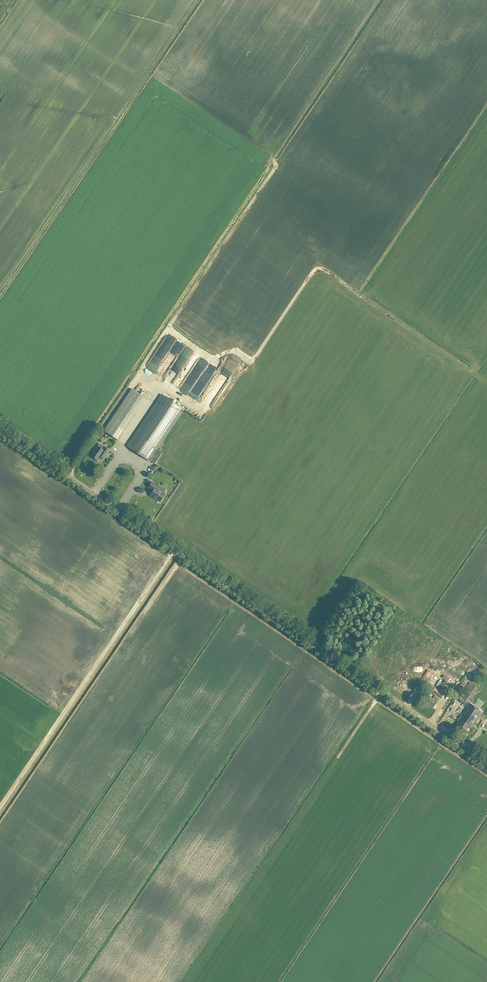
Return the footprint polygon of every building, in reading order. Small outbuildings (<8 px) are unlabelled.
[(229,359),(238,364),(241,360),(232,354),(229,359)] [(163,366),(157,378),(161,380),(167,368),(163,366)] [(145,398),(132,389),(104,430),(117,439),(145,398)] [(128,446),(133,450),(150,461),(155,463),(162,453),(156,449),(183,409),(163,395),(128,446)] [(102,450),(97,446),(95,450),(94,450),(92,452),(93,453),(91,455),(98,461),(101,457),(104,460),(110,451),(104,447),(102,450)] [(160,487),(152,482),(149,487),(153,491),(150,496),(154,498),(160,501),(161,501),(161,500),(163,498),(165,494),(158,489),(160,487)] [(440,699),(444,693),(435,687),(431,693),(435,696),(433,699),(430,697),(426,702),(433,707),(437,702),(440,698),(440,699)] [(470,703),(467,708),(473,712),(466,722),(467,723),(462,731),(467,734),(470,731),(472,733),(475,729),(473,727),(483,712),(470,703)] [(466,722),(473,712),(467,708),(457,721),(458,721),(455,726),(462,731),(467,723),(466,722)]
